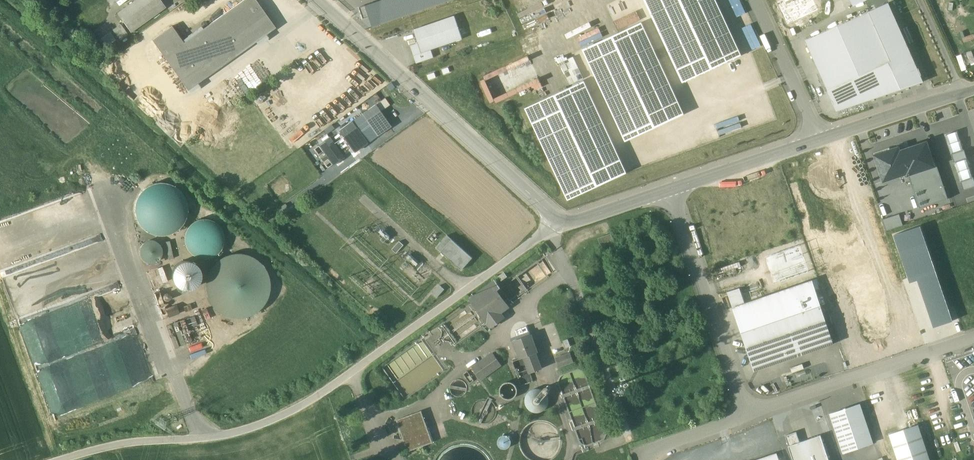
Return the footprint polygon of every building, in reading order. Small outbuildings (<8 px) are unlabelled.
[(118,13),(131,31),(166,7),(161,0),(137,0),(118,13)] [(184,42),(172,26),(152,40),(188,90),(276,27),(256,0),(244,0),(184,42)] [(364,6),(367,17),(370,25),(372,27),(452,0),(380,0),(364,6)] [(521,37),(519,37),(523,48),(541,41),(536,28),(558,20),(550,0),(506,0),(521,37)] [(682,84),(741,57),(715,0),(644,0),(682,84)] [(889,4),(806,40),(836,110),(924,83),(889,4)] [(367,17),(364,6),(358,7),(362,19),(367,17)] [(455,16),(414,30),(419,43),(422,53),(432,49),(463,39),(455,16)] [(641,23),(583,49),(626,142),(684,115),(641,23)] [(121,24),(113,30),(120,39),(128,34),(121,24)] [(752,24),(743,27),(753,49),(761,45),(752,24)] [(110,32),(101,38),(107,46),(116,40),(110,32)] [(432,49),(422,53),(419,43),(411,46),(417,63),(434,57),(432,49)] [(583,79),(524,107),(567,199),(626,172),(583,79)] [(390,105),(385,98),(375,105),(380,112),(390,105)] [(375,105),(339,131),(354,152),(390,126),(380,112),(375,105)] [(343,157),(330,138),(320,145),(334,164),(343,157)] [(905,166),(931,158),(926,143),(903,151),(904,153),(900,154),(898,148),(876,156),(884,180),(907,172),(905,166)] [(963,150),(952,153),(951,153),(954,162),(955,162),(966,158),(967,158),(964,149),(963,150)] [(905,166),(907,172),(919,209),(948,200),(934,157),(931,158),(905,166)] [(961,181),(960,181),(963,191),(973,187),(973,180),(973,177),(972,177),(961,181)] [(135,224),(141,232),(146,236),(154,239),(164,240),(171,238),(178,235),(182,231),(188,222),(190,212),(189,204),(184,195),(178,189),(170,185),(161,183),(151,185),(143,190),(136,198),(133,207),(133,215),(135,224)] [(902,225),(898,214),(882,220),(886,231),(902,225)] [(197,224),(190,229),(187,234),(186,240),(187,246),(189,252),(194,257),(201,260),(210,260),(216,258),(222,252),(225,246),(225,239),(224,233),(220,228),(215,224),(208,222),(197,224)] [(918,279),(934,327),(953,321),(920,225),(893,234),(910,282),(918,279)] [(437,229),(428,239),(432,243),(441,233),(437,229)] [(611,234),(599,238),(604,252),(616,248),(611,234)] [(448,235),(437,247),(462,270),(473,258),(448,235)] [(138,253),(140,260),(143,263),(146,265),(153,265),(157,264),(161,260),(163,254),(163,249),(161,244),(157,242),(150,240),(144,241),(142,243),(139,247),(138,253)] [(400,241),(393,249),(397,253),(404,245),(400,241)] [(809,272),(800,245),(765,257),(774,283),(809,272)] [(210,270),(207,277),(206,285),(206,292),(209,303),(214,310),(221,316),(232,321),(244,321),(252,319),(263,313),(269,305),(273,295),(274,286),(272,277),(268,269),(261,262),(254,257),(245,254),(236,254),(228,256),(222,259),(215,264),(210,270)] [(717,269),(720,278),(741,270),(738,262),(717,269)] [(173,281),(174,287),(175,290),(180,295),(187,297),(193,296),(198,293),(201,288),(202,281),(200,275),(196,270),(189,268),(183,268),(177,272),(174,276),(173,281)] [(495,280),(470,298),(473,302),(487,321),(491,327),(504,317),(501,312),(508,306),(497,290),(500,287),(495,280)] [(742,333),(820,306),(812,280),(745,303),(733,307),(742,333)] [(440,285),(433,294),(437,298),(445,289),(440,285)] [(728,291),(733,307),(745,303),(739,287),(728,291)] [(192,303),(186,306),(189,313),(195,311),(192,303)] [(820,306),(742,333),(755,371),(834,344),(820,306)] [(514,340),(521,360),(525,358),(531,373),(542,369),(536,353),(539,353),(532,334),(514,340)] [(494,352),(472,367),(480,379),(502,364),(494,352)] [(571,353),(557,358),(560,366),(574,361),(571,353)] [(498,386),(496,391),(496,396),(498,399),(501,402),(507,403),(515,399),(517,394),(516,390),(515,387),(510,383),(508,382),(502,383),(498,386)] [(470,410),(471,417),(473,420),(476,423),(480,426),(488,425),(493,422),(496,419),(498,415),(498,409),(496,404),(492,400),(486,398),(482,398),(477,400),(471,405),(470,410)] [(860,404),(830,414),(843,453),(873,443),(860,404)] [(423,412),(399,421),(411,455),(435,446),(423,412)] [(889,434),(898,459),(930,459),(918,424),(889,434)] [(439,427),(433,430),(437,441),(443,439),(439,427)] [(785,436),(789,446),(799,442),(796,432),(785,436)] [(503,434),(498,442),(507,447),(512,439),(503,434)] [(789,446),(793,459),(829,459),(821,435),(799,442),(789,446)]
